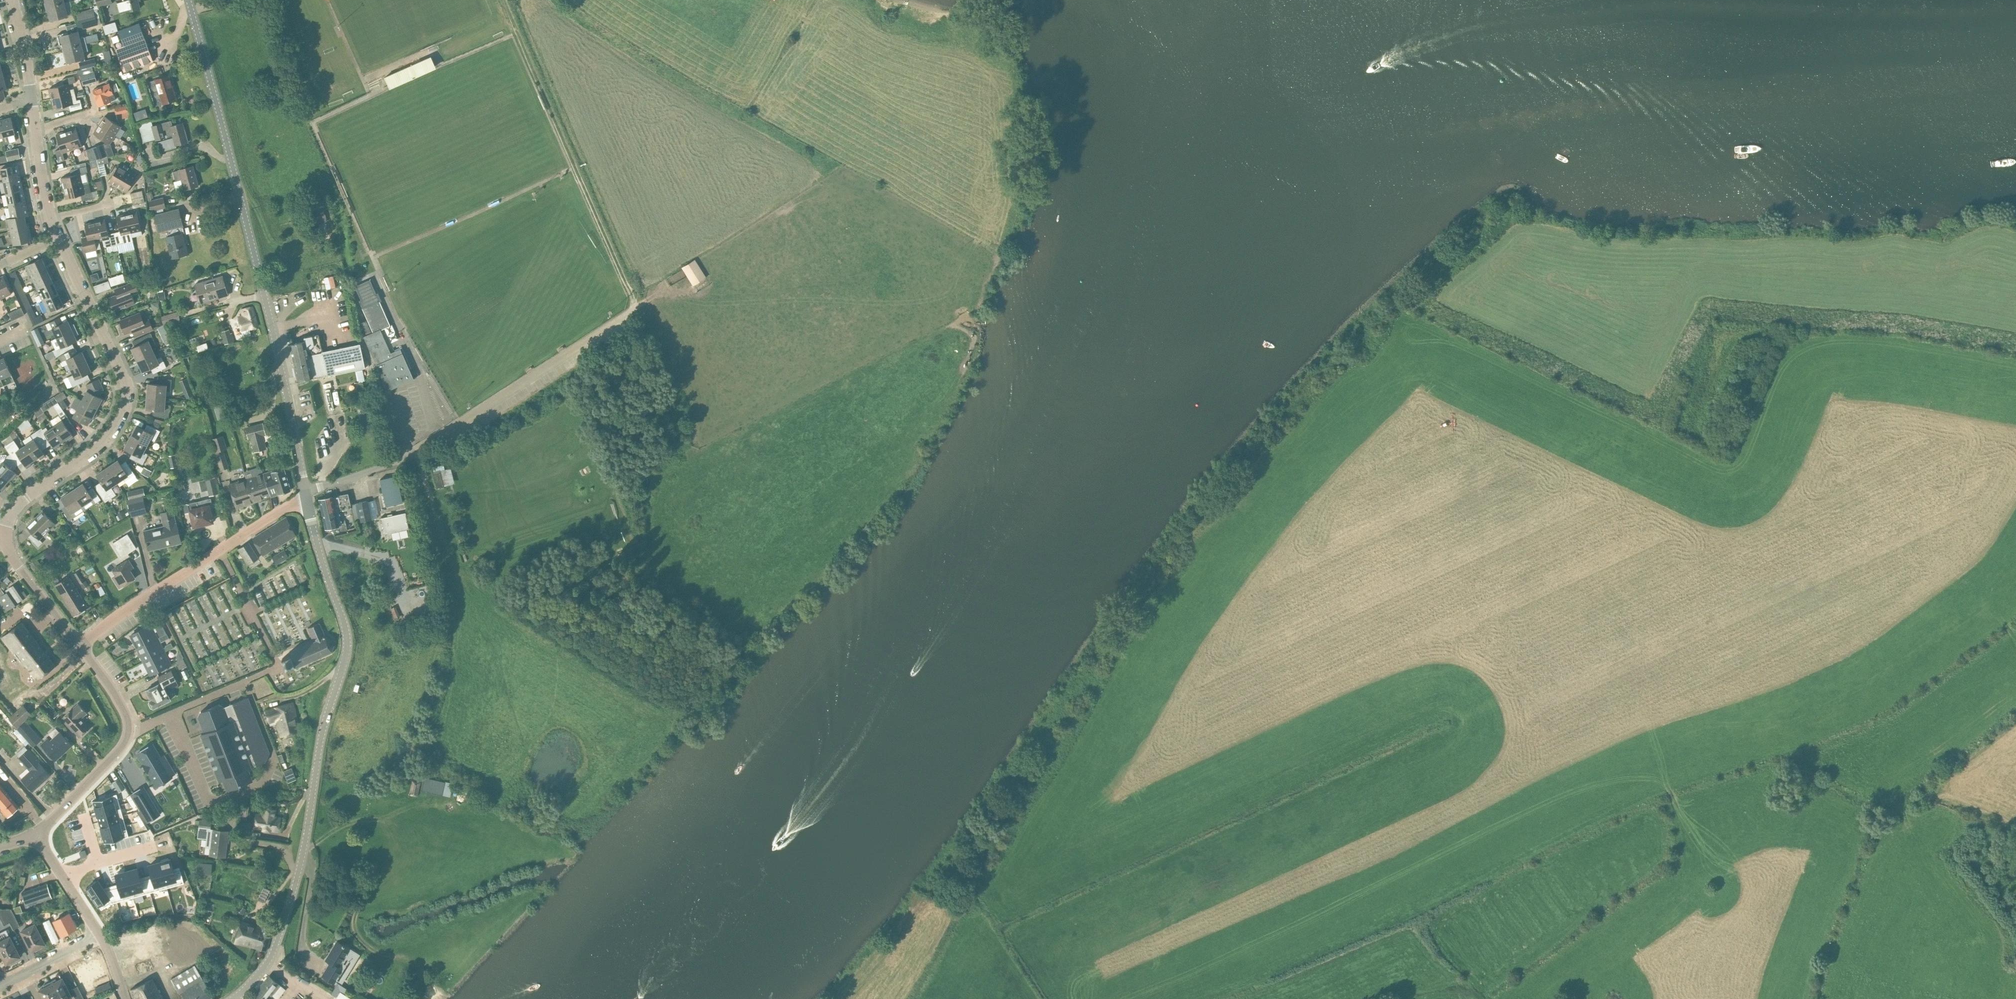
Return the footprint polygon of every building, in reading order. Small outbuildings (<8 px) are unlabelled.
[(120,13),(140,8),(137,0),(117,0),(120,13)] [(67,16),(64,3),(47,7),(51,20),(67,16)] [(97,10),(93,11),(93,9),(74,14),(77,24),(96,19),(96,18),(99,18),(97,10)] [(96,19),(77,24),(78,30),(97,25),(96,19)] [(103,25),(105,32),(112,29),(110,23),(103,25)] [(124,72),(153,61),(139,23),(118,31),(123,45),(116,48),(124,72)] [(68,32),(57,35),(60,45),(63,44),(65,49),(86,43),(85,37),(80,38),(78,31),(69,34),(68,32)] [(83,52),(88,51),(86,43),(65,49),(68,62),(85,58),(83,52)] [(385,77),(390,89),(436,68),(431,56),(385,77)] [(81,69),(92,66),(97,65),(95,58),(80,62),(81,69)] [(81,75),(83,85),(97,82),(94,72),(93,72),(92,66),(81,69),(77,70),(79,76),(81,75)] [(155,80),(163,104),(176,99),(169,75),(155,80)] [(75,93),(74,88),(70,89),(68,84),(76,82),(74,76),(63,79),(64,85),(49,88),(52,99),(75,93)] [(109,83),(102,86),(93,90),(99,106),(112,101),(110,96),(113,95),(112,91),(118,89),(116,84),(110,86),(109,83)] [(71,111),(82,108),(80,99),(77,100),(75,93),(52,99),(54,109),(69,105),(71,111)] [(127,105),(114,108),(116,115),(129,111),(127,105)] [(141,107),(133,113),(139,121),(147,115),(141,107)] [(115,135),(121,126),(105,116),(99,125),(115,135)] [(2,137),(4,144),(10,143),(8,135),(15,134),(11,117),(0,120),(0,127),(2,137)] [(138,124),(143,143),(163,138),(172,135),(174,145),(187,142),(183,130),(185,130),(183,123),(172,126),(171,121),(152,126),(151,120),(138,124)] [(115,135),(99,125),(93,133),(106,141),(105,143),(92,147),(92,148),(96,159),(107,156),(108,157),(114,155),(111,146),(112,145),(109,144),(115,135)] [(82,146),(76,128),(66,131),(72,149),(82,146)] [(65,160),(62,153),(72,149),(66,131),(56,134),(61,149),(55,151),(59,162),(65,160)] [(19,148),(6,151),(8,160),(21,158),(19,148)] [(90,161),(96,159),(92,148),(86,150),(90,161)] [(109,162),(108,157),(107,156),(96,159),(100,176),(107,174),(104,164),(109,162)] [(17,165),(1,169),(4,182),(20,178),(17,165)] [(118,165),(109,182),(117,187),(127,170),(118,165)] [(76,174),(61,178),(64,188),(89,182),(88,179),(86,172),(88,172),(86,166),(75,168),(76,174)] [(193,166),(173,171),(176,181),(182,180),(185,189),(198,186),(193,166)] [(127,193),(132,184),(137,176),(127,170),(117,187),(127,193)] [(23,189),(20,178),(4,182),(6,193),(23,189)] [(89,182),(64,188),(66,198),(81,195),(82,201),(94,198),(92,191),(91,192),(89,182)] [(6,193),(9,205),(25,202),(23,189),(6,193)] [(142,190),(130,193),(132,199),(143,196),(142,190)] [(133,205),(145,202),(144,196),(143,196),(132,199),(133,205)] [(149,201),(151,211),(166,208),(163,197),(149,201)] [(25,202),(9,205),(12,218),(24,215),(25,216),(28,215),(25,202)] [(155,214),(159,232),(166,230),(168,236),(166,237),(172,258),(187,254),(182,234),(185,233),(179,208),(155,214)] [(127,214),(131,233),(141,230),(137,211),(127,214)] [(120,231),(114,233),(117,244),(124,243),(122,235),(131,233),(127,214),(117,216),(120,231)] [(8,218),(10,227),(26,224),(25,216),(24,215),(12,218),(8,218)] [(99,241),(103,240),(104,245),(107,247),(117,244),(114,233),(108,234),(105,219),(95,222),(99,241)] [(88,239),(82,240),(85,252),(91,250),(97,249),(101,248),(99,241),(95,222),(84,224),(88,239)] [(28,232),(26,224),(10,227),(12,235),(28,232)] [(33,239),(30,240),(28,232),(12,235),(14,244),(22,242),(22,245),(33,242),(33,239)] [(42,258),(27,265),(32,277),(47,270),(42,258)] [(695,259),(681,268),(693,286),(706,278),(695,259)] [(47,270),(32,277),(37,288),(52,281),(47,270)] [(98,272),(90,275),(93,282),(100,280),(98,272)] [(0,277),(0,294),(2,298),(11,293),(3,276),(0,277)] [(111,286),(118,284),(116,276),(109,277),(111,286)] [(195,284),(201,301),(228,293),(222,276),(195,284)] [(373,332),(363,337),(383,380),(387,390),(417,377),(414,372),(411,373),(409,369),(411,368),(402,348),(390,353),(380,330),(390,325),(384,313),(382,314),(380,309),(382,308),(379,301),(378,301),(375,295),(376,294),(369,280),(355,286),(361,300),(359,301),(373,332)] [(40,295),(37,296),(39,301),(42,300),(58,293),(52,281),(37,288),(40,295)] [(94,286),(96,293),(111,288),(108,281),(94,286)] [(124,307),(134,303),(131,294),(138,291),(134,281),(129,284),(120,287),(122,293),(109,298),(115,311),(124,307)] [(165,291),(158,292),(159,301),(166,299),(165,291)] [(48,312),(63,305),(58,293),(42,300),(48,312)] [(25,294),(21,296),(24,304),(29,302),(25,294)] [(237,316),(239,321),(241,330),(249,328),(249,329),(258,326),(252,307),(241,310),(242,315),(237,316)] [(163,324),(170,322),(179,319),(180,319),(178,312),(161,316),(163,324)] [(125,334),(138,329),(140,335),(149,331),(153,329),(149,319),(143,322),(140,313),(120,320),(125,334)] [(5,314),(1,318),(6,322),(9,318),(5,314)] [(51,322),(46,324),(49,330),(52,328),(57,338),(76,329),(74,324),(72,324),(70,319),(68,320),(65,315),(51,322)] [(3,331),(15,326),(13,320),(1,325),(3,331)] [(39,327),(33,330),(39,345),(45,342),(39,327)] [(61,347),(61,348),(63,347),(79,339),(77,335),(78,334),(76,329),(57,338),(61,347)] [(224,344),(232,342),(229,329),(221,332),(224,344)] [(132,348),(137,360),(154,352),(151,346),(156,344),(151,333),(137,339),(140,344),(132,348)] [(304,342),(289,345),(293,362),(309,359),(311,369),(315,368),(316,371),(321,370),(322,377),(365,367),(360,343),(322,352),(319,334),(304,337),(304,342)] [(56,357),(59,356),(66,352),(63,347),(61,348),(61,347),(53,351),(56,357)] [(69,363),(71,369),(87,362),(85,357),(87,356),(84,350),(77,354),(75,348),(66,352),(59,356),(63,366),(69,363)] [(137,360),(143,372),(151,368),(153,373),(167,367),(162,357),(157,359),(154,352),(137,360)] [(15,381),(4,358),(0,360),(0,387),(15,381)] [(293,362),(297,380),(312,377),(313,379),(322,377),(321,370),(316,371),(315,368),(311,369),(309,359),(293,362)] [(71,369),(74,374),(68,377),(73,387),(78,384),(90,379),(88,373),(94,371),(91,365),(89,366),(87,362),(71,369)] [(166,390),(171,391),(172,379),(157,378),(157,384),(148,383),(147,396),(165,398),(166,390)] [(82,400),(97,408),(100,403),(102,405),(105,399),(99,396),(103,389),(99,379),(86,384),(88,388),(82,400)] [(181,382),(183,386),(186,385),(188,392),(185,393),(188,400),(194,397),(187,379),(181,382)] [(63,384),(57,387),(60,393),(61,392),(66,390),(63,384)] [(169,417),(170,405),(164,405),(165,398),(147,396),(146,409),(153,410),(152,416),(162,417),(169,417)] [(72,407),(77,410),(73,418),(87,425),(91,417),(95,419),(97,414),(95,412),(97,408),(82,400),(77,397),(72,407)] [(45,402),(40,405),(44,411),(49,408),(45,402)] [(40,405),(32,411),(39,421),(47,416),(40,405)] [(13,415),(16,420),(25,416),(23,411),(13,415)] [(50,421),(54,426),(63,441),(67,438),(69,440),(74,437),(69,430),(74,427),(66,413),(60,417),(59,415),(50,421)] [(249,439),(251,439),(264,436),(266,435),(263,423),(246,427),(249,439)] [(137,425),(131,437),(147,445),(150,439),(155,441),(157,436),(160,431),(147,424),(144,429),(137,425)] [(47,447),(52,444),(55,449),(60,446),(59,443),(63,441),(54,426),(48,430),(46,427),(43,429),(42,427),(36,431),(47,447)] [(34,439),(25,445),(35,460),(39,457),(40,459),(45,456),(42,450),(47,447),(36,431),(31,435),(34,439)] [(211,439),(212,443),(221,470),(229,467),(223,450),(227,448),(223,435),(211,439)] [(251,439),(254,452),(267,449),(264,436),(251,439)] [(131,437),(125,448),(132,452),(130,458),(143,465),(148,454),(143,451),(147,445),(131,437)] [(35,460),(25,445),(20,449),(14,440),(5,446),(10,454),(15,462),(17,464),(22,461),(27,468),(32,465),(30,462),(35,460)] [(9,481),(12,477),(14,479),(18,474),(11,468),(15,462),(10,454),(8,456),(6,455),(2,455),(0,456),(0,464),(0,465),(0,473),(9,481)] [(175,454),(168,456),(170,468),(178,467),(175,454)] [(128,464),(123,467),(118,460),(107,467),(117,482),(123,478),(127,483),(131,480),(136,476),(134,472),(128,464)] [(431,469),(436,488),(444,486),(455,483),(451,468),(446,469),(445,465),(431,469)] [(95,486),(100,494),(105,502),(116,495),(111,486),(117,482),(107,467),(97,475),(101,482),(95,486)] [(144,467),(141,473),(149,477),(152,471),(144,467)] [(264,474),(270,496),(291,490),(284,468),(274,471),(264,474)] [(3,491),(7,486),(5,484),(9,481),(0,473),(0,488),(3,491)] [(247,479),(253,503),(270,496),(264,474),(247,479)] [(397,476),(380,479),(386,506),(403,502),(397,476)] [(219,493),(215,477),(205,479),(209,496),(219,493)] [(253,503),(247,479),(229,485),(236,506),(239,507),(253,503)] [(72,491),(82,506),(93,498),(96,503),(101,500),(99,496),(93,487),(88,491),(83,483),(72,491)] [(143,488),(127,491),(129,499),(145,495),(143,488)] [(72,491),(62,498),(66,505),(61,508),(67,517),(70,520),(75,517),(72,513),(82,506),(72,491)] [(325,529),(339,526),(336,511),(351,508),(348,493),(338,495),(338,496),(333,497),(319,500),(325,529)] [(132,516),(140,514),(137,504),(143,503),(144,505),(142,497),(128,500),(132,516)] [(191,519),(192,518),(194,526),(213,522),(209,505),(212,504),(210,498),(188,503),(191,519)] [(360,522),(372,519),(377,518),(376,514),(378,514),(375,499),(351,504),(355,521),(359,520),(360,522)] [(123,510),(117,514),(121,520),(127,516),(126,516),(124,512),(123,510)] [(160,547),(181,542),(176,523),(175,523),(172,510),(161,512),(164,526),(144,531),(147,544),(148,544),(148,547),(160,544),(160,547)] [(55,524),(43,511),(35,518),(47,531),(55,524)] [(381,518),(385,534),(409,529),(406,512),(381,518)] [(263,555),(296,535),(287,517),(253,538),(263,555)] [(38,546),(43,542),(40,539),(47,531),(35,518),(27,526),(33,532),(29,536),(38,546)] [(128,533),(113,543),(122,558),(137,548),(128,533)] [(238,549),(247,564),(258,557),(249,542),(238,549)] [(276,564),(288,556),(284,549),(272,557),(276,564)] [(29,564),(37,575),(45,569),(37,559),(29,564)] [(112,576),(114,579),(120,588),(135,578),(129,568),(132,566),(128,559),(113,569),(116,574),(112,576)] [(78,571),(77,572),(74,573),(80,583),(80,584),(83,589),(89,585),(86,580),(84,581),(78,571)] [(69,576),(55,585),(74,616),(88,608),(69,576)] [(101,586),(98,582),(94,584),(101,596),(105,593),(101,586)] [(16,583),(11,587),(7,590),(8,592),(5,594),(0,586),(0,605),(4,611),(18,602),(15,598),(16,597),(19,601),(27,596),(24,591),(22,592),(16,583)] [(37,679),(47,672),(55,665),(22,622),(14,628),(2,637),(24,666),(26,665),(37,679)] [(308,628),(313,639),(312,640),(312,641),(302,645),(302,644),(300,645),(301,646),(289,651),(290,654),(294,664),(296,667),(308,662),(309,663),(310,663),(310,661),(319,657),(320,658),(321,658),(321,656),(331,652),(332,653),(333,652),(332,651),(334,646),(336,646),(335,645),(334,645),(332,640),(333,639),(332,638),(331,639),(326,637),(326,635),(324,635),(319,623),(308,628)] [(151,625),(131,635),(137,648),(158,638),(151,625)] [(158,638),(137,648),(144,661),(164,651),(158,638)] [(164,651),(144,661),(151,674),(171,664),(164,651)] [(282,658),(286,668),(294,664),(290,654),(282,658)] [(154,708),(170,700),(165,690),(178,684),(171,670),(161,676),(164,681),(146,690),(150,700),(149,703),(151,707),(154,708)] [(0,700),(0,706),(6,712),(11,707),(3,697),(0,700)] [(201,734),(220,781),(223,780),(227,791),(253,781),(248,770),(252,768),(251,767),(265,762),(269,753),(248,697),(230,704),(224,707),(224,706),(218,704),(201,711),(198,716),(205,732),(201,734)] [(282,737),(300,731),(295,711),(292,702),(265,710),(269,723),(276,720),(282,737)] [(72,708),(61,718),(70,728),(71,727),(80,737),(90,728),(81,718),(87,712),(79,703),(73,709),(72,708)] [(9,718),(17,728),(32,714),(23,705),(9,718)] [(49,713),(54,718),(59,714),(55,708),(49,713)] [(40,739),(25,721),(17,728),(33,746),(40,739)] [(48,738),(41,744),(48,752),(55,760),(61,754),(60,752),(70,743),(63,736),(60,732),(60,733),(56,729),(50,734),(53,738),(50,741),(48,738)] [(153,742),(136,753),(142,763),(148,773),(156,787),(174,776),(173,775),(176,773),(164,754),(161,756),(153,742)] [(41,762),(29,749),(20,757),(31,770),(22,779),(32,790),(50,774),(40,764),(40,763),(41,762)] [(292,768),(284,771),(288,781),(288,783),(297,779),(296,778),(292,768)] [(424,777),(421,790),(432,792),(442,795),(450,797),(452,791),(453,785),(453,783),(445,781),(445,782),(424,777)] [(417,796),(420,782),(412,780),(409,794),(417,796)] [(8,817),(19,807),(0,784),(0,808),(8,817)] [(144,786),(130,794),(147,822),(161,814),(152,800),(144,786)] [(114,793),(95,799),(98,809),(116,803),(114,793)] [(117,803),(98,809),(101,819),(120,813),(117,803)] [(240,805),(238,819),(247,820),(249,806),(240,805)] [(270,830),(270,829),(278,830),(280,818),(274,817),(275,810),(263,808),(262,815),(256,814),(254,827),(262,828),(262,829),(270,830)] [(120,813),(101,819),(104,828),(123,823),(120,813)] [(199,828),(210,829),(211,821),(199,820),(199,828)] [(123,823),(104,828),(107,838),(126,833),(123,823)] [(213,829),(210,855),(225,857),(228,831),(213,829)] [(167,849),(154,853),(160,873),(173,870),(167,849)] [(154,853),(141,858),(148,878),(160,873),(154,853)] [(135,859),(122,863),(129,883),(142,879),(135,859)] [(122,863),(109,868),(116,888),(129,883),(122,863)] [(93,872),(82,880),(94,898),(105,890),(93,872)] [(26,906),(52,897),(47,884),(22,892),(26,906)] [(236,898),(234,904),(240,906),(242,901),(236,898)] [(10,922),(6,915),(13,912),(11,909),(0,909),(0,918),(4,925),(10,922)] [(6,915),(10,922),(13,929),(20,926),(13,912),(6,915)] [(69,914),(55,921),(62,935),(78,927),(74,919),(72,920),(69,914)] [(263,928),(241,922),(235,942),(266,951),(272,927),(264,925),(263,928)] [(36,951),(42,948),(41,945),(44,944),(34,924),(21,931),(31,950),(35,949),(36,951)] [(6,963),(10,961),(11,964),(17,960),(16,958),(20,956),(10,937),(0,942),(0,950),(6,963)] [(322,976),(334,983),(343,969),(339,967),(350,949),(344,946),(345,945),(343,944),(342,945),(337,941),(325,960),(330,963),(322,976)] [(84,984),(105,974),(97,959),(89,963),(88,962),(84,965),(84,966),(76,970),(81,980),(76,983),(81,994),(87,991),(84,984)] [(182,998),(215,998),(195,965),(171,979),(182,998)] [(277,982),(269,976),(256,991),(265,998),(270,992),(278,998),(285,989),(281,986),(277,982)] [(72,998),(62,978),(57,981),(56,979),(49,982),(58,998),(70,998),(72,998)] [(130,989),(135,998),(162,998),(152,978),(130,989)] [(49,982),(43,985),(44,987),(39,990),(44,998),(58,998),(49,982)] [(331,994),(334,995),(337,997),(335,998),(354,998),(345,994),(348,989),(345,987),(341,985),(338,983),(331,994)] [(76,998),(84,998),(77,986),(71,989),(76,998)]
